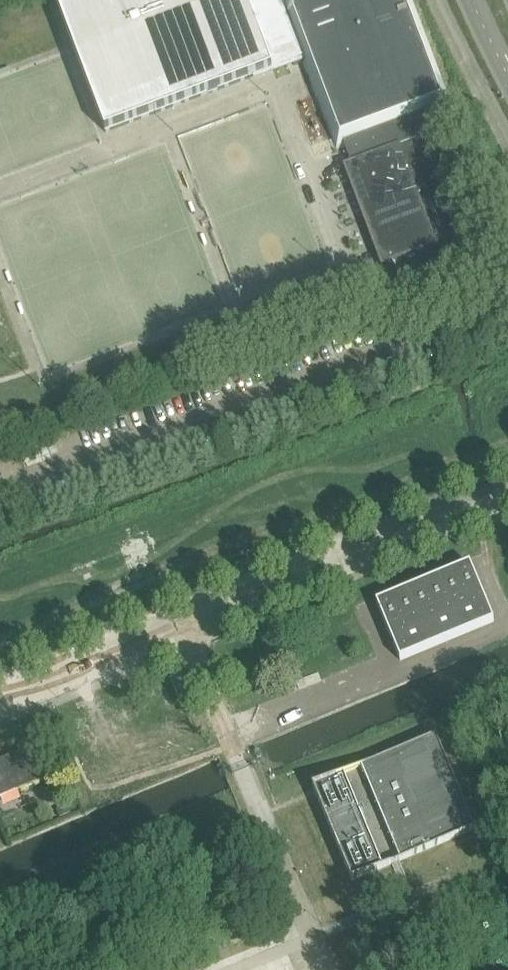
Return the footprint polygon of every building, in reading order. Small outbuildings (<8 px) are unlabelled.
[(108,130),(290,61),(292,65),(303,60),(336,149),(345,146),(352,165),(438,132),(431,114),(453,106),(413,0),(59,0),(108,130)] [(365,199),(384,250),(377,252),(383,269),(385,273),(390,287),(439,268),(445,266),(451,264),(483,252),(451,166),(445,150),(438,132),(352,165),(365,199)] [(468,565),(468,567),(382,602),(381,601),(376,603),(400,661),(494,622),(470,564),(468,565)] [(436,736),(313,787),(352,881),(475,830),(436,736)] [(0,799),(52,778),(39,746),(0,762),(0,799)]
